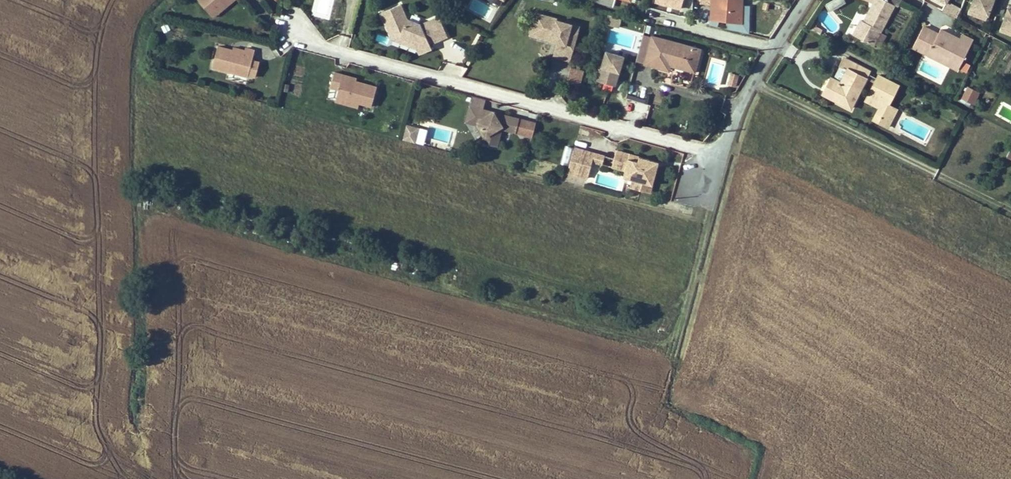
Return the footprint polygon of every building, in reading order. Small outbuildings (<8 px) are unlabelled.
[(234,0),(225,0),(216,8),(211,2),(204,7),(213,17),(234,0)] [(749,17),(750,5),(742,6),(742,0),(701,0),(700,8),(712,10),(711,25),(717,27),(720,20),(726,20),(726,29),(733,30),(740,32),(741,22),(741,16),(749,17)] [(825,2),(829,9),(844,0),(828,0),(825,2)] [(894,5),(885,0),(875,0),(866,16),(871,19),(868,24),(864,21),(861,20),(857,28),(861,30),(857,37),(873,45),(874,44),(880,32),(894,5)] [(948,0),(942,0),(945,2),(942,9),(957,16),(961,7),(948,1),(948,0)] [(968,13),(976,16),(978,11),(988,15),(993,0),(973,0),(968,13)] [(779,13),(780,6),(764,2),(763,8),(779,13)] [(421,25),(407,19),(400,4),(381,13),(392,40),(400,36),(414,42),(419,53),(431,48),(427,39),(432,37),(434,42),(448,36),(439,17),(421,25)] [(1009,5),(999,31),(1008,34),(1010,29),(1010,6),(1009,5)] [(978,11),(976,16),(986,20),(988,15),(978,11)] [(536,13),(532,29),(559,37),(554,56),(563,59),(567,45),(573,47),(579,26),(557,20),(557,19),(536,13)] [(621,18),(613,16),(612,21),(606,19),(605,23),(619,27),(621,18)] [(741,22),(740,32),(749,33),(749,17),(741,16),(741,22)] [(814,23),(811,30),(820,35),(822,30),(815,27),(817,24),(814,23)] [(949,60),(946,64),(958,70),(973,40),(962,35),(959,39),(949,34),(946,38),(938,34),(923,27),(913,47),(928,55),(930,50),(949,60)] [(558,42),(559,37),(532,29),(530,35),(558,42)] [(940,29),(938,34),(946,38),(949,34),(940,29)] [(886,35),(880,32),(874,44),(880,47),(886,35)] [(636,61),(645,64),(652,37),(643,34),(636,61)] [(392,40),(417,49),(414,42),(400,36),(392,40)] [(694,71),(700,49),(652,36),(645,64),(668,70),(670,65),(694,71)] [(573,47),(567,45),(563,59),(569,60),(573,47)] [(218,46),(212,67),(248,77),(255,51),(245,48),(244,53),(232,50),(218,46)] [(949,60),(930,50),(928,55),(946,64),(949,60)] [(597,80),(615,85),(623,57),(606,51),(597,80)] [(842,104),(850,108),(869,71),(844,58),(840,66),(847,69),(840,83),(831,78),(825,89),(844,99),(842,104)] [(252,60),(248,75),(256,77),(259,62),(252,60)] [(580,84),(584,68),(570,65),(566,80),(580,84)] [(338,90),(336,97),(359,103),(371,106),(377,87),(356,81),(342,77),(343,74),(334,72),(330,87),(338,90)] [(732,73),(728,84),(735,86),(738,75),(732,73)] [(898,85),(878,75),(874,84),(893,94),(898,85)] [(888,105),(893,94),(874,84),(868,95),(887,105),(888,105)] [(972,104),(977,92),(968,88),(962,99),(972,104)] [(825,89),(822,94),(842,104),(844,99),(825,89)] [(883,114),(887,105),(868,95),(866,101),(879,108),(873,120),(878,122),(883,114)] [(516,132),(519,119),(507,115),(499,120),(494,112),(483,109),(486,100),(472,96),(465,122),(474,124),(475,124),(478,122),(486,136),(485,139),(498,142),(502,129),(516,132)] [(359,103),(336,97),(335,101),(358,107),(359,103)] [(637,102),(634,109),(646,113),(649,106),(637,102)] [(897,109),(888,105),(887,105),(883,114),(892,119),(897,109)] [(507,115),(494,112),(499,120),(507,115)] [(486,136),(478,122),(475,124),(483,136),(481,142),(497,146),(498,142),(485,139),(486,136)] [(403,140),(415,143),(419,128),(406,125),(403,140)] [(605,156),(574,147),(567,173),(587,178),(593,156),(604,159),(605,156)] [(629,154),(616,150),(612,167),(625,170),(629,154)] [(649,159),(629,154),(625,170),(623,177),(633,180),(640,182),(638,190),(650,193),(656,168),(648,165),(649,159)] [(604,159),(593,156),(592,161),(602,164),(604,159)] [(658,162),(649,159),(648,165),(656,168),(658,162)] [(640,182),(633,180),(630,188),(638,190),(640,182)] [(282,227),(281,238),(292,239),(294,229),(282,227)]
